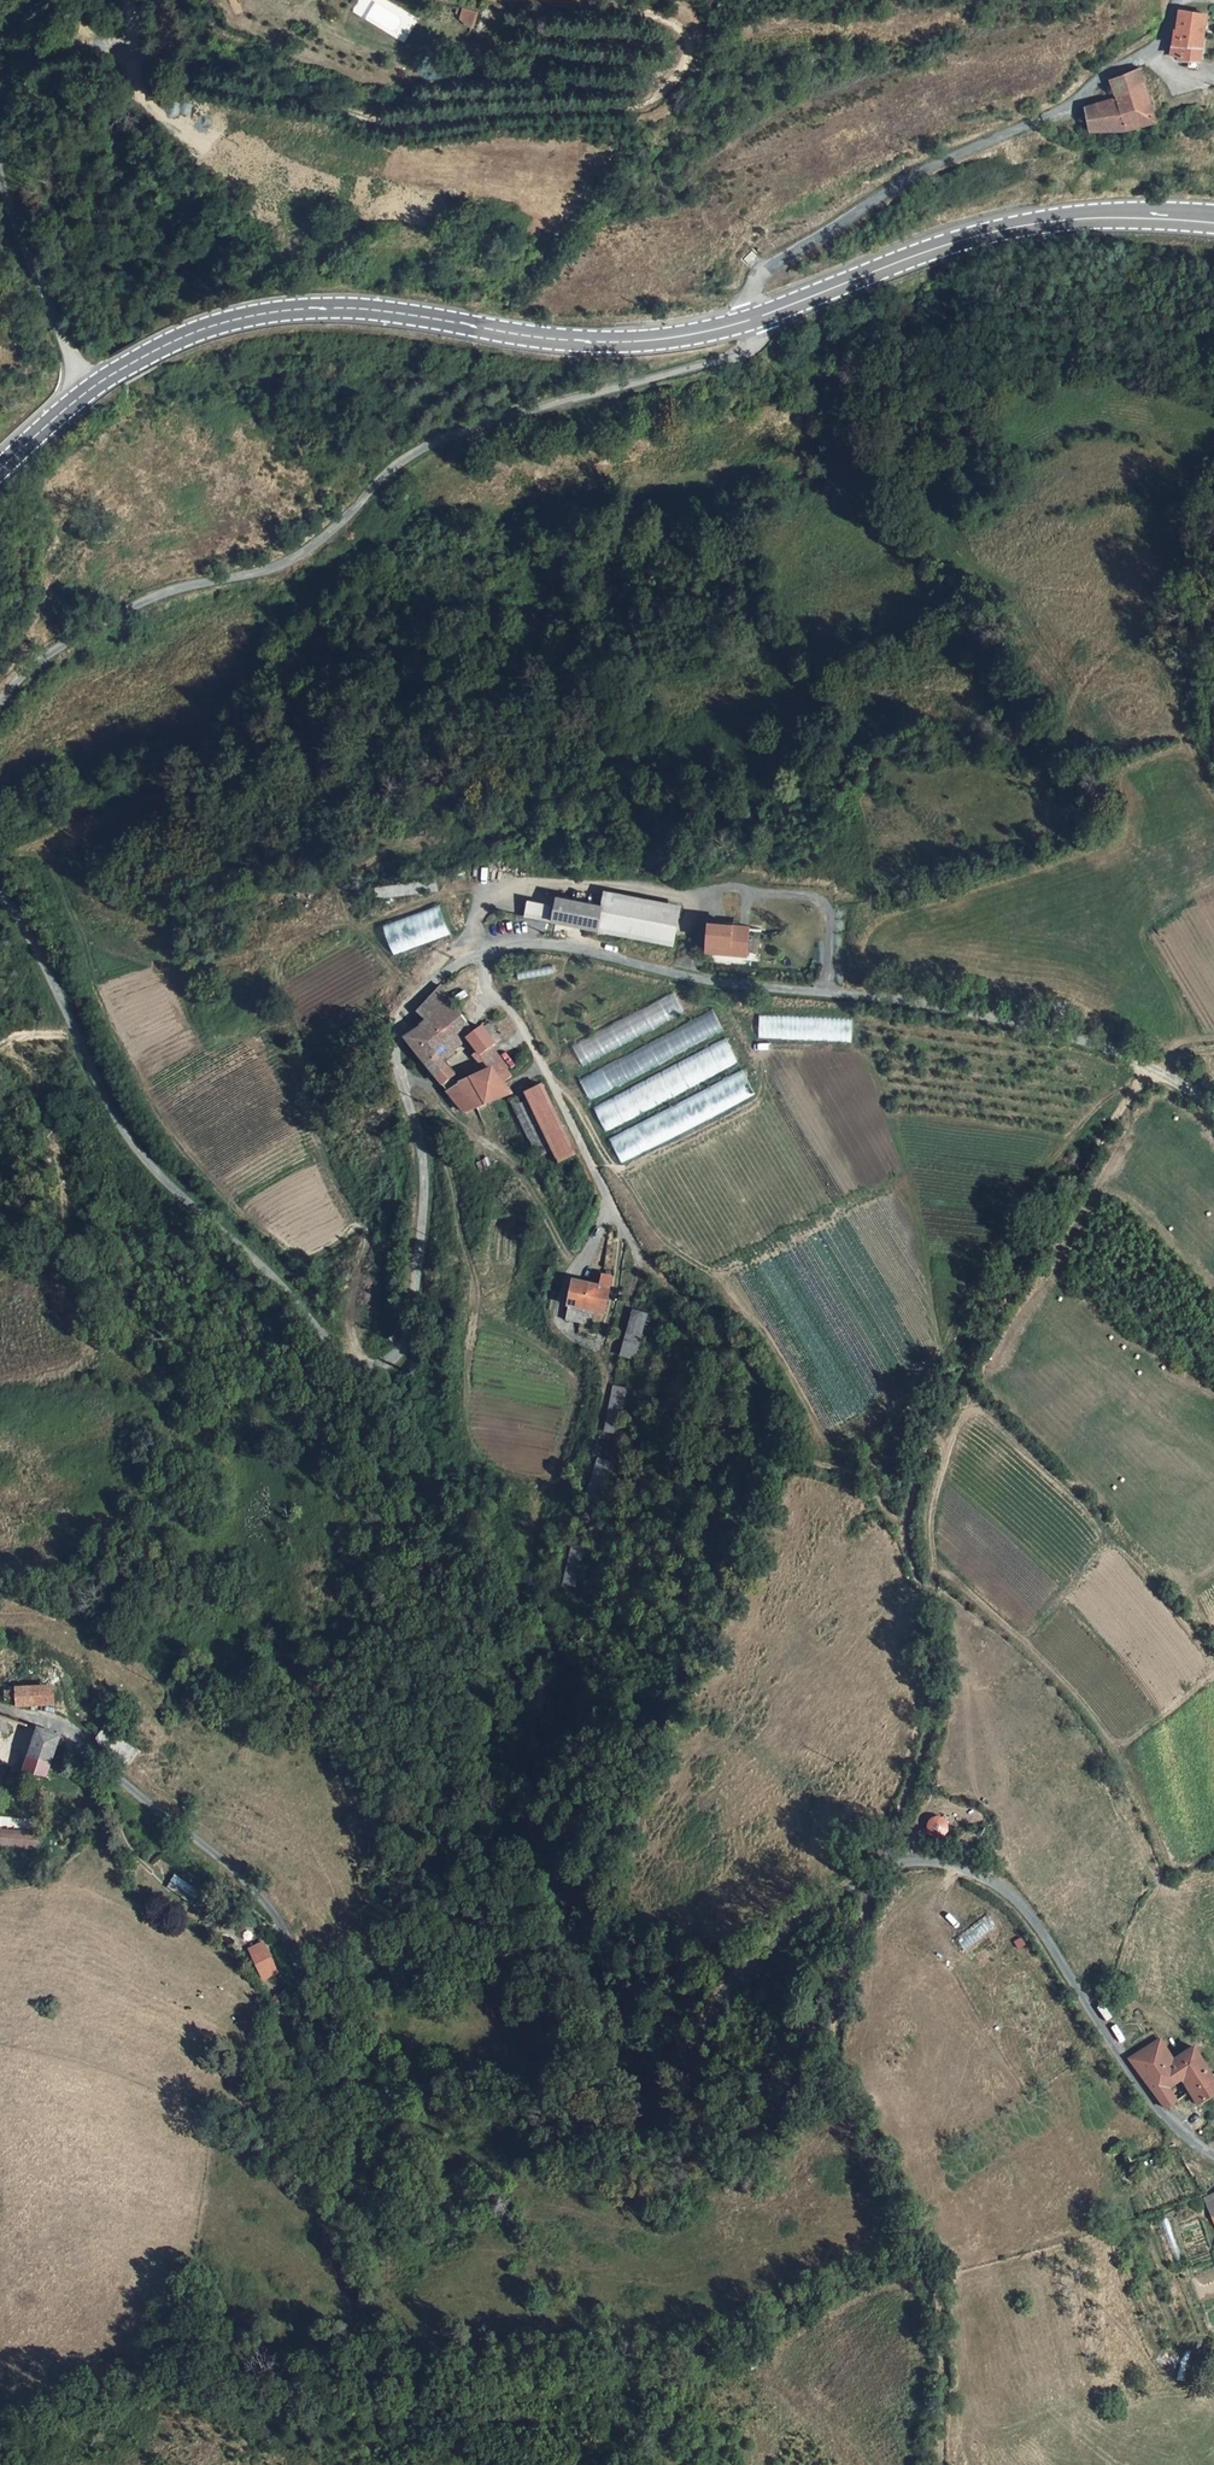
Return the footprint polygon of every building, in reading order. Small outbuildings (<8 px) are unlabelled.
[(469,24),(472,11),(462,8),(458,21),(469,24)] [(1207,13),(1180,8),(1178,25),(1175,25),(1172,44),(1181,47),(1180,55),(1179,59),(1203,60),(1203,59),(1207,13)] [(1181,47),(1172,44),(1170,52),(1168,53),(1180,55),(1181,47)] [(1137,67),(1109,78),(1112,87),(1138,72),(1139,70),(1137,67)] [(1156,120),(1142,79),(1115,97),(1084,105),(1088,131),(1126,129),(1156,120)] [(438,888),(437,879),(379,888),(381,896),(438,888)] [(680,906),(606,891),(603,905),(598,929),(598,931),(672,946),(680,906)] [(603,905),(558,896),(553,921),(598,929),(603,905)] [(444,931),(437,908),(393,923),(400,946),(444,931)] [(703,924),(703,955),(714,955),(714,964),(747,964),(747,924),(703,924)] [(442,985),(418,1010),(426,1020),(448,1046),(452,1051),(467,1040),(476,1033),(442,985)] [(715,1014),(578,1075),(587,1096),(724,1034),(715,1014)] [(758,1039),(851,1040),(851,1017),(758,1017),(758,1039)] [(426,1020),(404,1038),(434,1074),(448,1064),(440,1054),(448,1046),(426,1020)] [(495,1045),(482,1028),(476,1033),(467,1040),(476,1052),(471,1056),(480,1072),(489,1069),(481,1056),(495,1045)] [(592,1104),(603,1128),(738,1065),(727,1041),(592,1104)] [(434,1074),(445,1087),(460,1080),(448,1064),(434,1074)] [(501,1082),(510,1078),(504,1065),(495,1069),(501,1082)] [(489,1069),(480,1072),(476,1073),(493,1101),(510,1094),(489,1069)] [(485,1104),(493,1101),(476,1073),(460,1080),(445,1087),(465,1112),(485,1104)] [(744,1074),(607,1134),(618,1158),(755,1098),(744,1074)] [(576,1154),(543,1086),(526,1094),(559,1163),(576,1154)] [(607,1288),(591,1285),(569,1281),(564,1306),(602,1314),(607,1288)] [(602,1496),(610,1460),(594,1457),(586,1493),(602,1496)] [(18,1690),(9,1691),(9,1698),(19,1698),(19,1705),(55,1704),(54,1686),(18,1688),(18,1690)] [(4,1729),(9,1716),(0,1713),(0,1728),(4,1729)] [(36,1727),(26,1757),(50,1766),(53,1758),(59,1736),(36,1727)] [(94,1740),(100,1752),(110,1738),(101,1731),(94,1740)] [(118,1744),(110,1738),(100,1752),(108,1758),(118,1744)] [(118,1744),(108,1758),(123,1769),(133,1756),(118,1744)] [(50,1766),(26,1757),(20,1774),(45,1777),(50,1766)] [(42,1822),(0,1819),(0,1828),(40,1832),(42,1822)] [(203,1892),(179,1875),(173,1883),(197,1900),(203,1892)] [(197,1900),(173,1883),(169,1889),(193,1906),(197,1900)] [(263,1948),(251,1954),(264,1981),(276,1975),(263,1948)] [(1198,2105),(1213,2096),(1213,2080),(1212,2076),(1196,2049),(1173,2062),(1161,2041),(1128,2060),(1146,2085),(1165,2109),(1190,2092),(1198,2105)] [(1204,2198),(1213,2221),(1213,2193),(1204,2198)]
